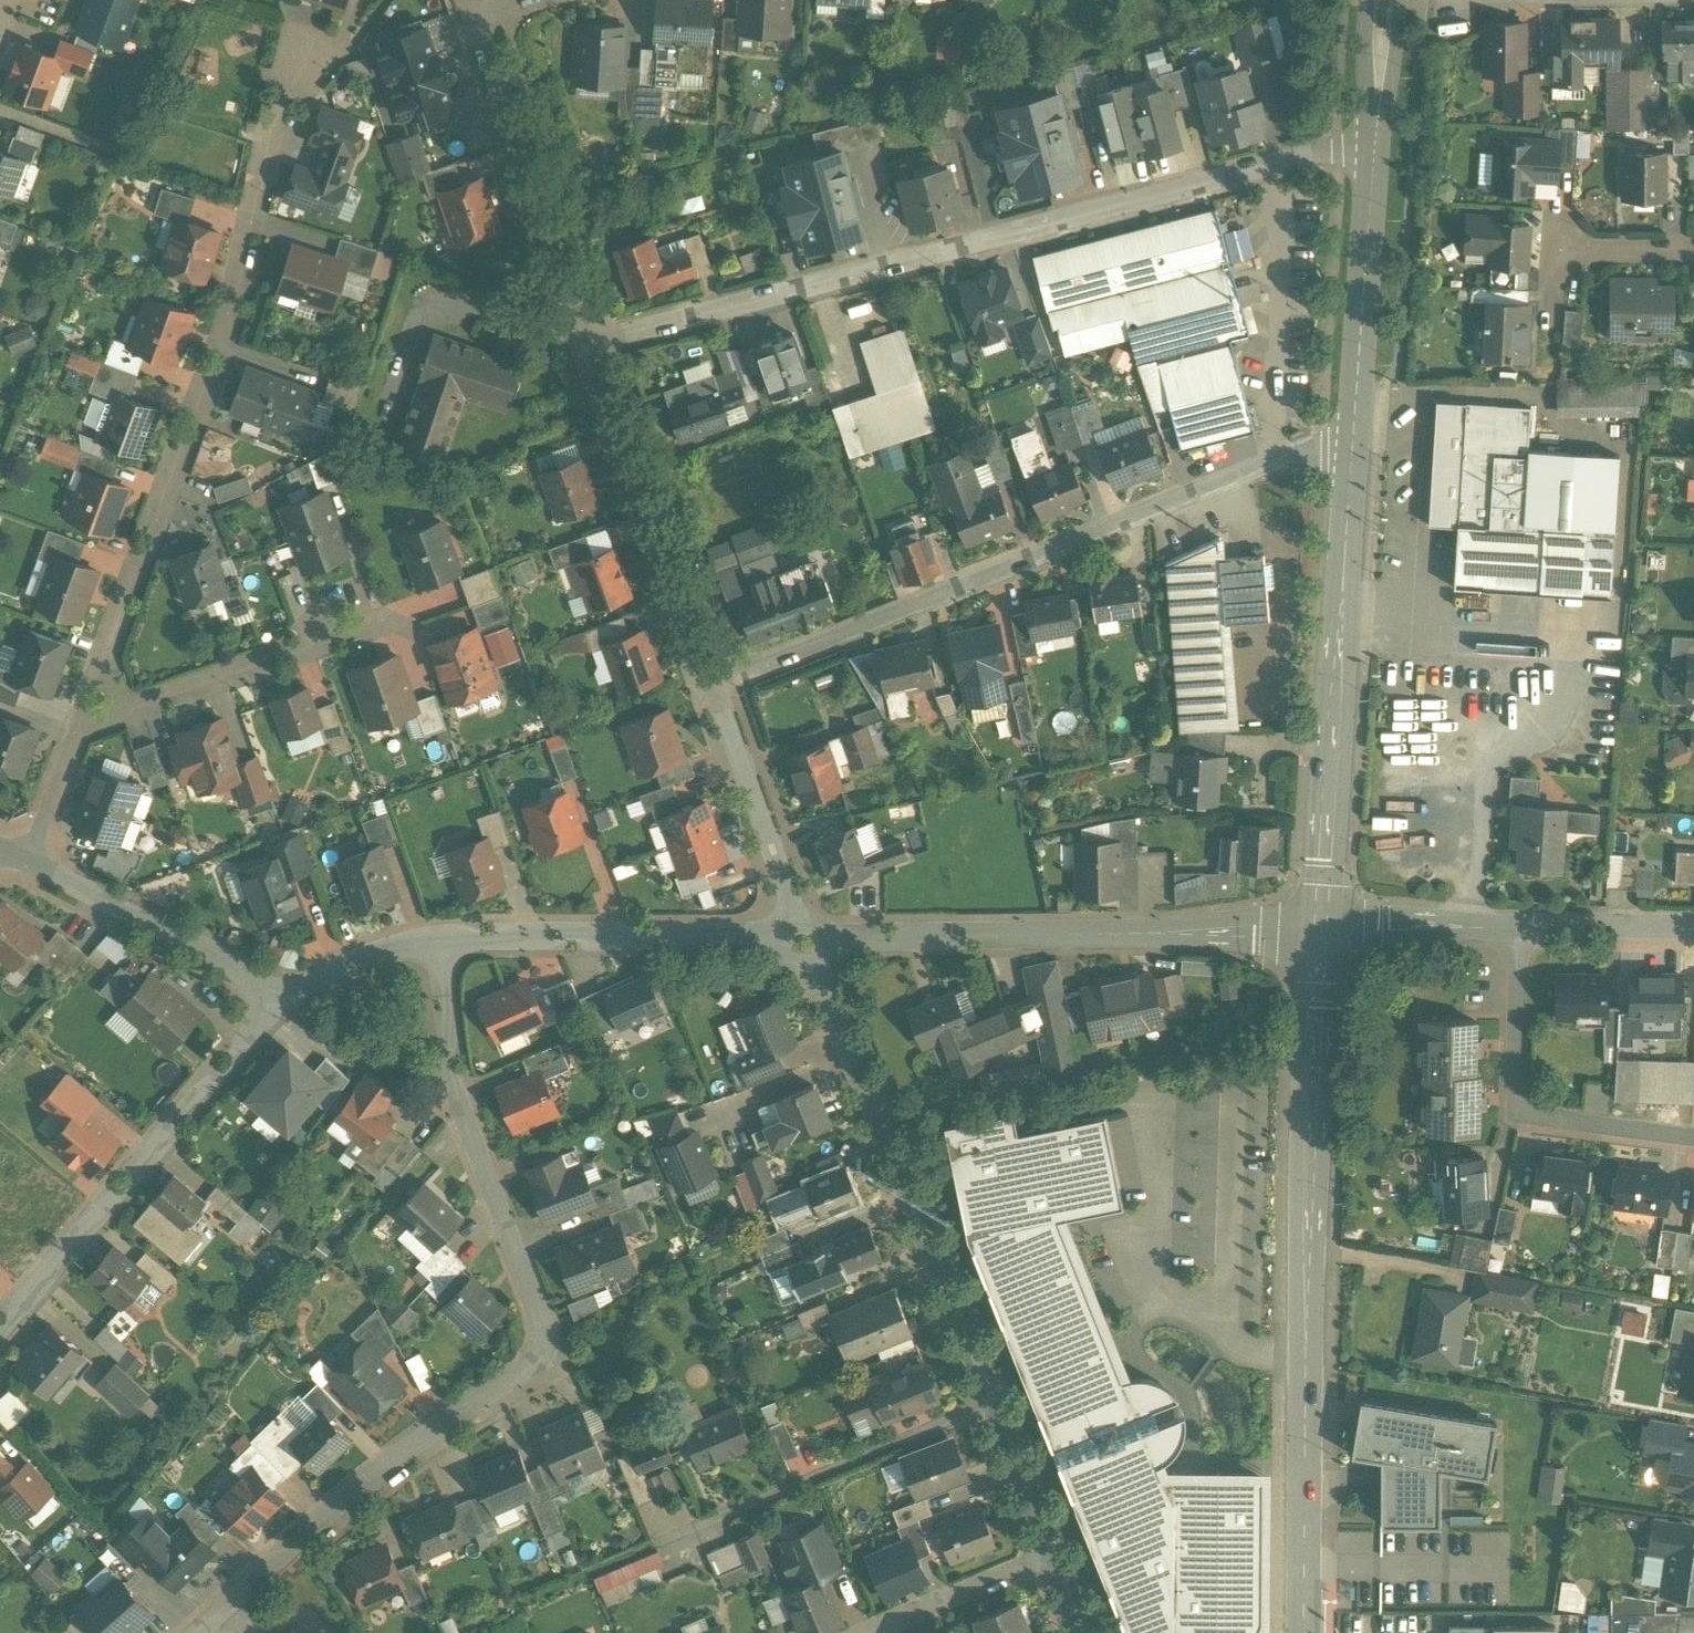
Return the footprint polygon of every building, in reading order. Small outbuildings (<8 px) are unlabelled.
[(89,10),(87,9),(79,31),(118,46),(123,34),(125,32),(130,19),(129,17),(135,0),(93,0),(89,10)] [(655,42),(656,42),(656,43),(660,43),(660,49),(656,48),(656,49),(659,49),(659,52),(678,53),(677,70),(706,72),(708,46),(711,0),(658,0),(655,42)] [(740,19),(739,33),(741,33),(786,36),(789,0),(742,0),(740,19)] [(867,6),(866,16),(883,17),(885,0),(868,0),(867,6)] [(740,19),(724,18),(722,49),(739,50),(741,33),(739,33),(740,19)] [(1264,19),(1238,25),(1248,64),(1274,57),(1264,19)] [(1618,21),(1562,22),(1562,38),(1553,38),(1552,95),(1581,95),(1581,65),(1581,58),(1618,58),(1618,21)] [(1661,21),(1661,55),(1661,57),(1667,57),(1667,79),(1668,79),(1693,78),(1693,21),(1661,21)] [(625,26),(580,23),(576,84),(620,87),(621,87),(623,66),(625,26)] [(1524,23),(1484,23),(1484,74),(1505,75),(1505,92),(1515,92),(1524,92),(1524,73),(1524,23)] [(447,88),(435,52),(433,52),(425,27),(379,42),(384,56),(380,57),(388,79),(392,78),(397,94),(393,95),(401,117),(404,115),(409,129),(454,114),(446,88),(447,88)] [(961,39),(947,37),(946,55),(960,56),(961,39)] [(93,50),(62,38),(55,56),(64,60),(61,67),(84,75),(93,50)] [(55,56),(22,44),(16,60),(11,72),(5,90),(46,105),(61,67),(64,60),(55,56)] [(656,49),(642,48),(640,67),(639,83),(657,84),(657,83),(659,52),(659,49),(656,49)] [(1661,55),(1650,55),(1650,68),(1650,85),(1668,85),(1668,79),(1667,79),(1667,57),(1661,57),(1661,55)] [(366,56),(345,63),(351,79),(372,72),(366,56)] [(640,67),(623,66),(621,87),(620,87),(618,116),(637,117),(639,83),(640,67)] [(1058,94),(1059,93),(1063,110),(1085,105),(1079,84),(1074,66),(1052,72),(1058,94)] [(1187,67),(1173,70),(1182,102),(1196,99),(1187,67)] [(1618,69),(1607,69),(1608,129),(1650,129),(1650,85),(1650,68),(1618,69)] [(1173,70),(1159,74),(1162,88),(1164,88),(1169,106),(1182,102),(1173,70)] [(1232,72),(1213,77),(1214,83),(1199,87),(1213,139),(1231,135),(1232,141),(1247,137),(1246,134),(1260,130),(1255,114),(1261,112),(1258,99),(1252,101),(1245,75),(1234,78),(1232,72)] [(1540,73),(1524,73),(1524,92),(1515,92),(1515,113),(1540,113),(1540,73)] [(1094,80),(1079,84),(1085,105),(1088,116),(1101,113),(1096,95),(1098,94),(1094,80)] [(657,84),(639,83),(637,117),(660,118),(663,83),(657,83),(657,84)] [(1098,94),(1096,95),(1101,113),(1111,152),(1143,144),(1131,97),(1132,96),(1129,86),(1098,94)] [(1132,96),(1131,97),(1143,144),(1144,143),(1145,148),(1178,139),(1169,106),(1164,88),(1162,88),(1132,96)] [(1515,113),(1515,92),(1505,92),(1505,113),(1515,113)] [(1058,94),(1003,108),(1009,131),(1000,134),(1011,173),(1019,171),(1025,193),(1051,187),(1050,183),(1081,174),(1073,149),(1078,148),(1071,119),(1066,120),(1063,110),(1059,93),(1058,94)] [(950,99),(939,101),(946,126),(957,123),(950,99)] [(346,114),(341,116),(323,109),(312,139),(324,144),(354,155),(361,135),(353,132),(356,121),(354,117),(346,114)] [(827,154),(842,150),(866,144),(860,121),(822,131),(827,154)] [(1557,142),(1559,142),(1557,170),(1575,171),(1578,128),(1558,128),(1557,142)] [(1689,130),(1673,129),(1673,154),(1689,154),(1689,130)] [(417,133),(389,143),(401,180),(422,173),(429,171),(417,133)] [(39,145),(14,135),(7,154),(23,160),(23,161),(31,164),(39,145)] [(1515,143),(1496,142),(1496,148),(1494,172),(1498,172),(1497,189),(1493,188),(1493,191),(1532,193),(1533,178),(1556,179),(1557,170),(1559,142),(1557,142),(1515,139),(1515,143)] [(354,155),(324,144),(313,173),(343,184),(354,155)] [(1498,172),(1494,172),(1496,148),(1479,147),(1476,186),(1493,188),(1497,189),(1498,172)] [(827,154),(785,165),(791,186),(782,188),(794,231),(802,229),(808,250),(864,235),(855,203),(860,202),(854,179),(850,180),(842,150),(827,154)] [(0,151),(0,190),(11,194),(23,161),(23,160),(7,154),(0,151)] [(1663,152),(1624,152),(1624,200),(1663,200),(1663,152)] [(429,171),(422,173),(430,198),(442,194),(441,193),(463,185),(455,162),(429,171)] [(313,173),(297,167),(286,197),(304,204),(306,208),(315,211),(319,209),(335,215),(346,185),(343,184),(313,173)] [(947,168),(901,179),(914,227),(959,216),(955,199),(956,199),(950,174),(948,174),(947,168)] [(463,185),(441,193),(442,194),(450,220),(457,223),(462,239),(464,239),(470,242),(476,240),(479,234),(499,227),(493,209),(492,209),(488,198),(489,196),(486,186),(484,185),(482,178),(463,185)] [(1533,178),(1532,193),(1556,195),(1556,179),(1533,178)] [(196,198),(162,188),(154,213),(178,221),(178,219),(188,222),(196,198)] [(1215,209),(1033,256),(1047,310),(1047,312),(1048,312),(1053,328),(1057,328),(1065,355),(1129,338),(1137,364),(1154,413),(1170,408),(1181,451),(1253,431),(1229,340),(1248,335),(1229,262),(1221,232),(1227,230),(1225,223),(1219,224),(1215,209)] [(1529,224),(1495,222),(1496,217),(1467,216),(1465,250),(1467,250),(1467,242),(1492,244),(1491,252),(1490,266),(1527,268),(1528,241),(1527,241),(1528,226),(1529,226),(1529,224)] [(0,217),(0,238),(11,243),(18,224),(0,217)] [(188,222),(178,219),(178,221),(163,267),(205,280),(220,233),(188,222)] [(700,233),(684,239),(689,252),(697,274),(697,275),(712,270),(700,233)] [(652,236),(614,249),(631,297),(669,285),(668,284),(697,274),(689,252),(661,262),(652,236)] [(379,250),(341,238),(335,259),(348,263),(345,270),(370,278),(379,250)] [(1467,242),(1467,250),(1491,252),(1492,244),(1467,242)] [(326,258),(294,248),(295,246),(293,245),(279,292),(333,309),(345,270),(348,263),(335,259),(326,256),(326,258)] [(990,271),(979,275),(977,279),(960,285),(979,342),(982,341),(980,337),(1001,329),(999,323),(1022,315),(1006,269),(994,273),(990,271)] [(1516,275),(1490,274),(1489,288),(1516,289),(1516,275)] [(1013,282),(1024,315),(1037,311),(1026,277),(1013,282)] [(1647,279),(1611,279),(1611,325),(1630,326),(1630,338),(1655,338),(1655,328),(1672,328),(1672,331),(1673,331),(1673,286),(1647,286),(1647,279)] [(192,314),(149,298),(132,344),(131,346),(146,351),(174,362),(192,314)] [(1528,304),(1488,302),(1487,325),(1484,325),(1484,328),(1488,328),(1487,357),(1485,357),(1485,359),(1525,361),(1526,345),(1528,345),(1528,326),(1527,326),(1528,304)] [(1583,311),(1565,310),(1563,345),(1581,346),(1583,311)] [(1038,316),(1019,323),(1017,327),(1029,362),(1051,354),(1038,316)] [(41,346),(35,329),(10,337),(16,355),(41,346)] [(792,333),(755,346),(772,394),(808,382),(809,381),(805,370),(792,333)] [(521,364),(434,335),(419,380),(421,381),(464,395),(506,410),(521,364)] [(132,344),(114,337),(105,361),(138,373),(146,351),(131,346),(132,344)] [(105,361),(101,359),(91,385),(110,393),(113,386),(131,392),(138,373),(105,361)] [(817,365),(805,370),(809,381),(808,382),(811,390),(804,393),(808,404),(828,396),(817,365)] [(280,379),(248,367),(232,411),(264,423),(280,379)] [(716,378),(714,373),(687,382),(692,399),(670,407),(669,407),(681,440),(731,422),(730,420),(742,415),(738,404),(747,401),(737,371),(716,378)] [(362,384),(332,374),(322,400),(353,412),(362,384)] [(280,379),(264,423),(302,437),(318,393),(280,379)] [(919,379),(846,403),(862,453),(935,429),(919,379)] [(1557,414),(1639,414),(1639,380),(1557,380),(1557,414)] [(464,395),(421,381),(399,448),(442,462),(464,395)] [(687,382),(664,390),(670,407),(692,399),(687,382)] [(158,408),(116,393),(113,403),(103,428),(99,439),(140,454),(146,440),(150,438),(153,429),(151,425),(158,408)] [(96,397),(87,422),(103,428),(113,403),(96,397)] [(1087,398),(1069,405),(1081,441),(1100,435),(1087,398)] [(1531,408),(1439,401),(1430,523),(1458,525),(1523,529),(1529,450),(1531,408)] [(1069,405),(1046,413),(1059,449),(1081,441),(1069,405)] [(1126,438),(1098,449),(1112,486),(1141,475),(1141,476),(1160,468),(1145,429),(1125,436),(1126,438)] [(1052,470),(1038,432),(1012,443),(1026,480),(1025,480),(1040,519),(1059,512),(1058,508),(1084,497),(1071,463),(1052,470)] [(39,452),(73,464),(80,445),(46,433),(39,452)] [(1009,471),(999,441),(983,447),(993,477),(1009,471)] [(892,446),(873,452),(879,469),(897,464),(892,446)] [(82,447),(74,468),(87,473),(87,472),(111,481),(119,461),(82,447)] [(1590,454),(1529,450),(1523,529),(1543,531),(1544,517),(1565,518),(1565,532),(1585,533),(1590,454)] [(554,451),(537,457),(543,473),(559,467),(554,451)] [(326,452),(308,461),(318,487),(336,480),(326,452)] [(998,488),(973,497),(963,472),(971,468),(965,452),(929,466),(945,505),(950,503),(965,544),(984,536),(984,535),(1012,524),(998,488)] [(1619,455),(1590,454),(1585,533),(1581,594),(1610,596),(1614,534),(1619,455)] [(559,467),(543,473),(559,517),(598,504),(582,459),(559,467)] [(111,481),(87,472),(87,473),(79,492),(69,488),(60,511),(71,515),(70,518),(111,533),(128,487),(111,481)] [(223,504),(255,493),(251,481),(219,492),(223,504)] [(293,539),(337,524),(325,491),(281,507),(293,539)] [(1523,529),(1458,525),(1453,587),(1481,589),(1481,588),(1581,594),(1585,533),(1565,532),(1565,518),(1544,517),(1543,531),(1523,529)] [(913,520),(892,527),(898,544),(892,546),(898,562),(905,581),(906,584),(939,571),(925,534),(919,536),(913,520)] [(442,521),(401,535),(409,556),(407,559),(410,569),(414,570),(419,586),(460,571),(442,521)] [(337,524),(293,539),(305,571),(348,555),(337,524)] [(769,588),(765,578),(777,573),(776,571),(768,547),(771,541),(764,538),(761,528),(735,538),(743,559),(745,559),(757,592),(737,600),(738,601),(752,641),(830,612),(815,572),(814,568),(810,570),(811,573),(769,588)] [(86,542),(49,529),(38,557),(52,563),(55,555),(78,563),(86,542)] [(586,534),(549,548),(556,568),(557,567),(555,562),(592,550),(586,534)] [(1219,537),(1165,562),(1179,732),(1189,732),(1225,728),(1235,727),(1226,622),(1221,559),(1219,537)] [(841,539),(808,551),(810,558),(814,568),(815,572),(849,560),(841,539)] [(211,544),(172,558),(188,604),(220,593),(228,590),(223,576),(211,544)] [(614,548),(575,561),(585,593),(591,591),(597,608),(631,596),(614,548)] [(78,563),(55,555),(52,563),(37,604),(79,620),(97,570),(78,563)] [(1267,619),(1262,556),(1221,559),(1226,622),(1267,619)] [(765,578),(769,588),(811,573),(810,570),(814,568),(810,558),(776,571),(777,573),(765,578)] [(743,559),(716,569),(729,604),(738,601),(737,600),(757,592),(745,559),(743,559)] [(898,562),(888,566),(895,585),(905,581),(898,562)] [(493,566),(460,578),(470,606),(471,605),(503,594),(493,566)] [(237,571),(223,576),(228,590),(220,593),(228,616),(250,608),(237,571)] [(1135,575),(1110,579),(1109,571),(1088,574),(1095,619),(1141,611),(1135,575)] [(503,594),(471,605),(480,630),(512,619),(503,594)] [(1066,594),(1027,601),(1029,612),(1033,637),(1035,637),(1073,630),(1072,627),(1081,625),(1076,596),(1067,598),(1066,594)] [(1029,612),(1010,615),(1019,657),(1038,653),(1035,637),(1033,637),(1029,612)] [(623,616),(585,629),(593,651),(605,646),(605,645),(630,635),(623,616)] [(1155,622),(1143,624),(1146,648),(1159,646),(1155,622)] [(961,676),(998,667),(1006,665),(997,624),(977,629),(978,630),(952,636),(950,635),(959,676),(961,676)] [(475,628),(431,643),(451,702),(454,701),(460,703),(472,699),(475,694),(495,687),(495,686),(475,628)] [(69,645),(29,630),(13,672),(11,680),(23,684),(50,694),(69,645)] [(630,635),(605,645),(605,646),(621,690),(660,676),(644,631),(630,635)] [(1672,636),(1671,665),(1689,666),(1689,657),(1693,657),(1693,637),(1672,636)] [(923,641),(898,647),(898,646),(877,651),(885,692),(887,692),(886,687),(904,683),(919,680),(920,685),(933,682),(924,640),(922,641),(923,641)] [(877,651),(849,657),(878,706),(885,718),(890,717),(885,692),(877,651)] [(397,655),(368,665),(368,667),(353,672),(353,671),(351,671),(371,726),(386,720),(388,725),(390,726),(403,721),(404,720),(402,714),(415,710),(417,709),(414,700),(397,655)] [(0,667),(0,699),(15,705),(23,684),(11,680),(13,672),(0,667)] [(998,667),(961,676),(967,704),(1004,695),(998,667)] [(1024,680),(1009,683),(1015,711),(1030,708),(1024,680)] [(904,683),(886,687),(887,692),(885,692),(890,717),(890,718),(911,714),(904,683)] [(495,687),(475,694),(480,707),(484,709),(498,704),(500,700),(495,686),(495,687)] [(307,687),(272,700),(285,737),(319,725),(321,725),(315,708),(307,687)] [(434,693),(414,700),(417,709),(415,710),(424,735),(447,727),(434,693)] [(949,693),(935,695),(944,716),(957,713),(949,693)] [(935,695),(921,702),(930,722),(944,716),(935,695)] [(334,701),(315,708),(321,725),(319,725),(325,742),(345,734),(334,701)] [(878,706),(852,714),(857,728),(865,725),(885,719),(885,718),(878,706)] [(1030,708),(1015,711),(1022,742),(1036,739),(1030,708)] [(667,710),(624,725),(634,755),(640,753),(647,771),(655,768),(684,757),(684,756),(667,710)] [(0,716),(0,765),(21,773),(37,730),(0,716)] [(223,718),(208,723),(205,721),(194,725),(192,729),(179,733),(183,744),(172,747),(184,780),(207,772),(212,787),(236,779),(243,776),(239,764),(223,718)] [(857,728),(840,734),(842,739),(849,759),(852,767),(877,758),(865,725),(857,728)] [(1225,728),(1189,732),(1187,754),(1224,756),(1225,728)] [(842,739),(826,744),(826,743),(824,743),(832,764),(849,759),(842,739)] [(134,748),(144,776),(164,769),(154,741),(134,748)] [(824,743),(788,756),(804,801),(840,788),(832,764),(824,743)] [(566,744),(550,750),(562,781),(577,776),(566,744)] [(1180,753),(1151,751),(1150,769),(1179,771),(1180,753)] [(1187,754),(1180,753),(1179,771),(1177,801),(1216,803),(1217,780),(1223,780),(1225,756),(1224,756),(1187,754)] [(684,757),(655,768),(662,786),(673,783),(695,775),(688,755),(684,756),(684,757)] [(256,757),(239,764),(243,776),(236,779),(245,803),(270,795),(256,757)] [(140,784),(97,768),(86,798),(129,814),(139,787),(140,784)] [(1540,778),(1511,776),(1508,806),(1516,807),(1516,806),(1538,807),(1540,778)] [(662,786),(640,794),(646,811),(652,809),(656,821),(662,819),(661,817),(682,810),(673,783),(662,786)] [(139,787),(129,814),(142,819),(143,819),(141,818),(150,795),(148,791),(139,787)] [(567,792),(526,807),(534,827),(531,833),(535,845),(541,848),(543,852),(559,846),(564,849),(572,846),(575,840),(583,837),(567,792)] [(129,814),(86,798),(75,828),(112,842),(117,844),(118,843),(129,814)] [(682,810),(661,817),(662,819),(672,846),(715,830),(705,801),(682,810)] [(1538,807),(1516,806),(1516,807),(1513,843),(1523,844),(1521,866),(1557,868),(1558,847),(1560,847),(1561,829),(1597,832),(1599,812),(1538,807)] [(499,810),(477,817),(485,839),(486,839),(490,850),(511,843),(499,810)] [(388,812),(362,821),(372,848),(379,846),(380,849),(399,842),(388,812)] [(1136,817),(1110,820),(1111,843),(1119,843),(1119,857),(1136,857),(1136,817)] [(581,825),(609,914),(626,909),(598,820),(581,825)] [(1278,825),(1241,823),(1240,838),(1221,837),(1219,867),(1239,868),(1276,871),(1277,847),(1278,825)] [(854,827),(819,839),(823,853),(828,869),(829,869),(834,883),(869,871),(869,870),(863,854),(854,827)] [(715,830),(672,846),(682,875),(703,868),(726,860),(715,830)] [(299,835),(269,846),(274,858),(282,856),(290,876),(311,869),(299,835)] [(485,839),(448,852),(465,898),(502,885),(497,870),(499,866),(495,856),(492,855),(490,850),(486,839),(485,839)] [(901,841),(863,854),(869,870),(907,857),(901,841)] [(143,853),(118,843),(117,844),(112,842),(106,857),(137,868),(143,853)] [(1111,843),(1077,843),(1077,894),(1119,894),(1119,857),(1119,843),(1111,843)] [(372,848),(340,860),(358,911),(398,897),(380,849),(379,846),(372,848)] [(1676,850),(1675,882),(1693,884),(1693,851),(1676,850)] [(1606,886),(1619,888),(1621,855),(1609,854),(1606,886)] [(1638,856),(1621,855),(1619,888),(1636,889),(1638,856)] [(274,858),(242,870),(250,892),(247,898),(254,918),(260,921),(261,924),(302,910),(295,891),(290,888),(286,877),(290,876),(282,856),(274,858)] [(1239,868),(1219,867),(1219,872),(1205,873),(1205,899),(1219,896),(1237,895),(1239,868)] [(703,868),(682,875),(676,877),(683,896),(710,886),(703,868)] [(1205,872),(1174,872),(1175,905),(1205,899),(1205,873),(1205,872)] [(2,903),(0,906),(0,955),(14,966),(40,933),(2,903)] [(57,930),(36,957),(53,971),(74,944),(57,930)] [(117,960),(128,947),(108,931),(97,944),(117,960)] [(74,944),(53,971),(66,981),(88,956),(74,944)] [(140,948),(123,968),(142,984),(151,973),(162,982),(176,966),(140,948)] [(1179,970),(1216,973),(1217,958),(1180,955),(1179,970)] [(1065,994),(1057,959),(1023,966),(1049,1084),(1083,1077),(1073,1033),(1065,994)] [(635,978),(602,992),(610,1011),(614,1019),(617,1025),(618,1029),(664,1009),(647,972),(635,978)] [(1151,973),(1137,976),(1136,972),(1116,976),(1128,1031),(1162,1024),(1158,1005),(1152,979),(1151,973)] [(142,984),(121,1008),(168,1048),(198,1013),(162,982),(151,973),(142,984)] [(610,1011),(602,992),(635,978),(633,973),(579,997),(590,1020),(605,1014),(610,1011)] [(1176,974),(1152,979),(1158,1005),(1182,1000),(1176,974)] [(1606,975),(1556,975),(1556,1017),(1576,1017),(1576,1016),(1603,1016),(1604,1016),(1605,1017),(1606,1017),(1606,1007),(1606,975)] [(1678,975),(1657,975),(1656,975),(1655,977),(1633,975),(1631,975),(1631,1012),(1631,1036),(1633,1036),(1680,1036),(1680,975),(1678,975)] [(1116,976),(1095,981),(1096,985),(1083,988),(1091,1029),(1094,1039),(1128,1031),(1116,976)] [(570,979),(545,989),(560,1022),(584,1011),(570,979)] [(515,992),(507,989),(480,1000),(482,1005),(480,1010),(483,1018),(489,1020),(497,1039),(544,1019),(530,986),(515,992)] [(1083,990),(1065,994),(1073,1033),(1091,1029),(1083,990)] [(942,1037),(965,1024),(952,992),(909,1010),(924,1045),(942,1037)] [(777,1001),(740,1016),(754,1052),(757,1058),(776,1050),(794,1043),(777,1001)] [(1618,1007),(1606,1007),(1606,1017),(1605,1017),(1604,1016),(1603,1016),(1604,1044),(1617,1045),(1618,1012),(1618,1007)] [(965,1024),(942,1037),(954,1065),(1018,1040),(1005,1008),(965,1024)] [(605,1014),(609,1022),(614,1019),(610,1011),(605,1014)] [(1631,1012),(1618,1012),(1617,1045),(1633,1045),(1633,1036),(1631,1036),(1631,1012)] [(611,1027),(605,1014),(590,1020),(596,1034),(611,1027)] [(739,1058),(754,1052),(740,1016),(718,1024),(729,1050),(727,1059),(738,1089),(750,1085),(739,1058)] [(1428,1077),(1475,1076),(1475,1051),(1481,1051),(1481,1039),(1476,1038),(1476,1021),(1425,1020),(1424,1077),(1428,1077)] [(559,1042),(523,1058),(530,1076),(541,1071),(544,1078),(570,1067),(559,1042)] [(776,1050),(757,1058),(754,1052),(739,1058),(750,1085),(784,1071),(776,1050)] [(289,1051),(250,1097),(287,1129),(313,1099),(327,1084),(313,1072),(289,1051)] [(327,1084),(313,1099),(327,1110),(350,1077),(325,1057),(313,1072),(327,1084)] [(1616,1058),(1614,1099),(1693,1102),(1693,1087),(1693,1062),(1616,1058)] [(530,1076),(498,1090),(514,1128),(557,1110),(544,1078),(541,1071),(530,1076)] [(394,1092),(369,1073),(357,1090),(356,1089),(337,1114),(338,1115),(340,1112),(361,1127),(345,1150),(376,1174),(382,1166),(405,1136),(390,1124),(394,1118),(393,1117),(392,1118),(380,1109),(394,1092)] [(1475,1076),(1428,1077),(1427,1131),(1478,1132),(1479,1106),(1484,1106),(1485,1093),(1479,1093),(1479,1076),(1475,1076)] [(813,1085),(777,1099),(785,1119),(792,1137),(792,1138),(828,1123),(813,1085)] [(80,1108),(52,1142),(89,1174),(118,1140),(80,1108)] [(677,1110),(647,1118),(660,1147),(688,1135),(677,1110)] [(1122,1380),(1066,1239),(1067,1238),(1059,1219),(1123,1206),(1104,1116),(1017,1134),(1013,1112),(944,1126),(967,1239),(1125,1632),(1257,1632),(1261,1624),(1262,1612),(1263,1478),(1161,1477),(1156,1465),(1158,1464),(1160,1463),(1163,1461),(1166,1460),(1168,1458),(1171,1455),(1172,1454),(1174,1452),(1175,1450),(1177,1448),(1179,1444),(1181,1441),(1182,1437),(1183,1434),(1184,1430),(1185,1426),(1185,1422),(1185,1419),(1184,1417),(1184,1414),(1158,1425),(1155,1416),(1152,1408),(1177,1398),(1176,1395),(1173,1392),(1171,1390),(1167,1387),(1164,1384),(1160,1382),(1157,1381),(1153,1379),(1150,1378),(1147,1378),(1144,1377),(1141,1377),(1138,1377),(1136,1377),(1133,1377),(1131,1378),(1128,1378),(1126,1379),(1122,1380)] [(785,1119),(752,1132),(759,1150),(792,1137),(785,1119)] [(688,1135),(660,1147),(679,1189),(715,1173),(700,1139),(695,1141),(691,1138),(689,1134),(688,1135)] [(405,1136),(382,1166),(396,1176),(420,1147),(405,1136)] [(839,1152),(816,1161),(822,1175),(845,1166),(839,1152)] [(1569,1155),(1553,1153),(1553,1155),(1539,1153),(1533,1192),(1535,1193),(1535,1191),(1562,1195),(1560,1207),(1580,1209),(1587,1159),(1569,1157),(1569,1155)] [(762,1154),(743,1162),(759,1202),(776,1190),(762,1154)] [(565,1170),(560,1156),(529,1168),(534,1182),(531,1183),(546,1222),(590,1205),(596,1203),(589,1187),(581,1164),(565,1170)] [(1484,1157),(1439,1159),(1439,1173),(1445,1173),(1446,1214),(1441,1214),(1441,1216),(1484,1214),(1483,1193),(1485,1193),(1484,1157)] [(1640,1168),(1620,1165),(1614,1204),(1665,1211),(1670,1173),(1640,1170),(1640,1168)] [(396,1176),(382,1166),(376,1174),(371,1181),(384,1190),(396,1176)] [(822,1175),(806,1181),(817,1208),(820,1216),(859,1201),(845,1166),(822,1175)] [(173,1175),(151,1201),(152,1201),(133,1223),(181,1263),(182,1262),(181,1262),(202,1236),(187,1223),(205,1202),(173,1175)] [(618,1176),(589,1187),(596,1203),(590,1205),(594,1218),(609,1212),(628,1205),(618,1176)] [(450,1211),(423,1186),(425,1184),(424,1183),(397,1213),(411,1226),(409,1227),(412,1230),(416,1225),(437,1244),(461,1218),(452,1209),(450,1211)] [(247,1211),(217,1186),(207,1198),(236,1222),(237,1223),(247,1211)] [(808,1187),(773,1201),(781,1222),(817,1208),(808,1187)] [(628,1205),(609,1212),(615,1227),(620,1225),(624,1236),(648,1227),(638,1201),(628,1205)] [(1517,1210),(1499,1207),(1492,1241),(1509,1245),(1517,1210)] [(247,1211),(237,1223),(236,1222),(229,1231),(244,1244),(245,1244),(244,1243),(261,1223),(247,1211)] [(615,1227),(588,1237),(605,1280),(636,1268),(624,1236),(620,1225),(615,1227)] [(869,1225),(833,1239),(835,1245),(845,1271),(846,1271),(881,1257),(869,1225)] [(785,1227),(755,1239),(761,1255),(791,1243),(785,1227)] [(1676,1231),(1661,1228),(1656,1264),(1671,1267),(1676,1231)] [(1692,1233),(1676,1231),(1671,1267),(1687,1269),(1692,1233)] [(1492,1241),(1466,1236),(1459,1267),(1478,1271),(1485,1272),(1492,1241)] [(588,1237),(556,1249),(573,1292),(605,1280),(588,1237)] [(791,1243),(761,1255),(768,1273),(786,1266),(785,1264),(805,1256),(798,1240),(791,1243)] [(445,1242),(420,1269),(432,1279),(454,1255),(456,1253),(445,1242)] [(805,1256),(785,1264),(786,1266),(799,1298),(840,1281),(845,1272),(846,1271),(845,1271),(835,1245),(805,1256)] [(133,1266),(112,1247),(88,1274),(108,1292),(106,1295),(121,1307),(145,1279),(146,1278),(133,1266)] [(175,1276),(146,1251),(133,1266),(146,1278),(145,1279),(161,1293),(175,1276)] [(454,1255),(433,1278),(444,1289),(466,1265),(454,1255)] [(1485,1272),(1478,1271),(1473,1299),(1513,1306),(1515,1294),(1534,1297),(1537,1281),(1485,1272)] [(506,1308),(472,1276),(446,1304),(480,1336),(506,1308)] [(1467,1297),(1426,1289),(1414,1356),(1455,1363),(1467,1297)] [(894,1292),(831,1317),(831,1319),(833,1323),(848,1358),(911,1332),(894,1292)] [(400,1298),(386,1312),(402,1328),(416,1313),(400,1298)] [(824,1302),(797,1313),(804,1330),(831,1319),(824,1302)] [(378,1307),(352,1332),(363,1344),(364,1344),(380,1360),(397,1344),(378,1307)] [(1675,1307),(1669,1339),(1688,1343),(1689,1341),(1693,1342),(1693,1310),(1675,1307)] [(92,1361),(50,1325),(15,1367),(50,1397),(71,1372),(78,1378),(92,1361)] [(130,1348),(106,1325),(95,1337),(120,1360),(130,1348)] [(1689,1341),(1688,1343),(1680,1391),(1693,1394),(1693,1342),(1689,1341)] [(380,1360),(364,1344),(363,1344),(330,1376),(369,1417),(403,1384),(380,1360)] [(436,1384),(420,1352),(405,1360),(421,1391),(436,1384)] [(143,1387),(116,1362),(96,1384),(123,1409),(143,1387)] [(923,1362),(883,1379),(881,1375),(862,1383),(865,1390),(873,1411),(879,1408),(884,1420),(938,1398),(936,1395),(940,1394),(934,1380),(931,1381),(923,1362)] [(344,1409),(318,1382),(301,1400),(318,1416),(323,1411),(332,1420),(344,1409)] [(0,1396),(0,1421),(8,1430),(31,1410),(11,1387),(0,1396)] [(865,1390),(845,1398),(853,1419),(873,1411),(865,1390)] [(1429,1410),(1360,1399),(1353,1454),(1380,1458),(1380,1524),(1438,1525),(1438,1467),(1485,1475),(1495,1421),(1429,1410)] [(775,1401),(761,1407),(769,1425),(783,1419),(775,1401)] [(735,1407),(683,1429),(699,1467),(752,1445),(735,1407)] [(332,1420),(323,1411),(318,1416),(301,1433),(290,1443),(305,1458),(318,1471),(351,1439),(332,1420)] [(281,1412),(260,1432),(262,1433),(253,1442),(286,1476),(305,1458),(290,1443),(301,1433),(281,1412)] [(570,1420),(561,1424),(557,1423),(538,1431),(550,1459),(538,1464),(547,1487),(548,1487),(552,1496),(553,1496),(571,1488),(562,1467),(580,1460),(584,1470),(604,1461),(583,1412),(568,1418),(570,1420)] [(798,1453),(783,1419),(769,1425),(784,1460),(798,1453)] [(1663,1421),(1650,1419),(1645,1449),(1671,1454),(1673,1442),(1659,1439),(1663,1421)] [(1685,1425),(1663,1421),(1659,1439),(1673,1442),(1682,1443),(1685,1425)] [(664,1437),(631,1451),(640,1472),(644,1470),(673,1459),(664,1437)] [(951,1440),(904,1458),(918,1495),(965,1477),(951,1440)] [(286,1476),(253,1442),(230,1465),(242,1477),(253,1466),(274,1488),(286,1476)] [(1673,1442),(1671,1454),(1666,1484),(1684,1487),(1685,1495),(1690,1500),(1693,1501),(1693,1445),(1682,1443),(1673,1442)] [(0,1451),(0,1471),(10,1462),(0,1451)] [(519,1451),(475,1470),(492,1510),(532,1493),(536,1492),(519,1451)] [(640,1472),(631,1451),(630,1451),(631,1451),(617,1457),(637,1505),(656,1498),(644,1470),(640,1472)] [(10,1462),(0,1471),(0,1485),(1,1486),(0,1486),(0,1493),(22,1518),(53,1491),(27,1462),(18,1471),(10,1462)] [(214,1504),(213,1505),(233,1525),(244,1536),(283,1498),(274,1488),(253,1466),(242,1477),(214,1504)] [(1556,1468),(1542,1466),(1539,1488),(1553,1490),(1556,1468)] [(532,1493),(536,1501),(550,1495),(547,1487),(536,1492),(532,1493)] [(550,1495),(536,1501),(550,1534),(566,1527),(553,1496),(552,1496),(548,1487),(547,1487),(550,1495)] [(1553,1490),(1539,1488),(1538,1499),(1558,1502),(1559,1491),(1553,1490)] [(214,1504),(207,1497),(195,1508),(222,1535),(233,1525),(213,1505),(214,1504)] [(471,1497),(452,1505),(466,1537),(484,1529),(471,1497)] [(925,1497),(893,1510),(899,1526),(918,1519),(932,1513),(925,1497)] [(222,1535),(195,1508),(188,1501),(176,1513),(184,1522),(185,1521),(210,1547),(222,1535)] [(450,1501),(410,1518),(425,1555),(466,1537),(452,1505),(450,1501)] [(982,1508),(937,1526),(950,1561),(995,1544),(982,1508)] [(164,1525),(153,1514),(150,1514),(147,1512),(128,1530),(130,1532),(148,1551),(145,1554),(148,1557),(166,1540),(162,1536),(163,1535),(164,1525)] [(1692,1523),(1654,1517),(1649,1550),(1669,1553),(1670,1540),(1689,1543),(1692,1523)] [(931,1552),(918,1519),(899,1526),(897,1527),(903,1541),(908,1539),(917,1558),(931,1552)] [(210,1547),(185,1521),(184,1522),(166,1540),(148,1557),(147,1559),(175,1588),(213,1550),(210,1547)] [(820,1525),(783,1541),(789,1554),(782,1556),(790,1574),(796,1571),(802,1584),(822,1575),(823,1577),(839,1570),(820,1525)] [(148,1551),(130,1532),(114,1547),(133,1566),(145,1554),(148,1551)] [(757,1532),(737,1540),(747,1564),(749,1569),(769,1560),(757,1532)] [(903,1541),(868,1557),(886,1597),(926,1579),(917,1558),(908,1539),(903,1541)] [(737,1540),(707,1553),(717,1576),(747,1564),(737,1540)] [(1670,1540),(1669,1553),(1663,1592),(1673,1593),(1676,1597),(1687,1599),(1691,1596),(1693,1596),(1693,1544),(1689,1543),(1670,1540)] [(114,1547),(108,1541),(95,1554),(120,1580),(122,1579),(129,1587),(142,1575),(133,1566),(114,1547)] [(386,1546),(345,1564),(362,1602),(365,1601),(369,1603),(378,1599),(379,1595),(401,1585),(402,1584),(396,1569),(386,1546)] [(659,1554),(595,1581),(600,1592),(624,1582),(658,1567),(663,1565),(659,1554)] [(48,1557),(33,1575),(53,1591),(67,1573),(48,1557)] [(412,1562),(396,1569),(402,1584),(401,1585),(410,1604),(427,1597),(412,1562)] [(658,1567),(637,1576),(641,1584),(643,1589),(664,1580),(658,1567)] [(762,1601),(773,1624),(793,1616),(801,1632),(819,1632),(842,1623),(842,1621),(840,1622),(829,1595),(830,1595),(823,1577),(822,1575),(802,1584),(762,1601)] [(637,1576),(624,1582),(627,1590),(641,1584),(637,1576)] [(122,1579),(120,1580),(98,1598),(94,1594),(77,1608),(78,1609),(98,1632),(99,1632),(120,1632),(134,1621),(138,1626),(152,1614),(129,1587),(122,1579)] [(1561,1579),(1557,1606),(1584,1610),(1587,1596),(1576,1581),(1561,1579)] [(1655,1599),(1611,1592),(1611,1613),(1639,1613),(1655,1613),(1655,1599)] [(975,1618),(980,1632),(1030,1632),(1017,1601),(975,1618)] [(78,1609),(68,1618),(80,1632),(97,1632),(98,1632),(78,1609)] [(1586,1632),(1608,1632),(1608,1612),(1587,1612),(1586,1632)] [(1611,1614),(1610,1632),(1627,1632),(1629,1614),(1631,1614),(1631,1613),(1611,1614)] [(1639,1613),(1637,1632),(1677,1632),(1680,1613),(1655,1613),(1639,1613)] [(68,1618),(56,1628),(60,1632),(80,1632),(68,1618)]
